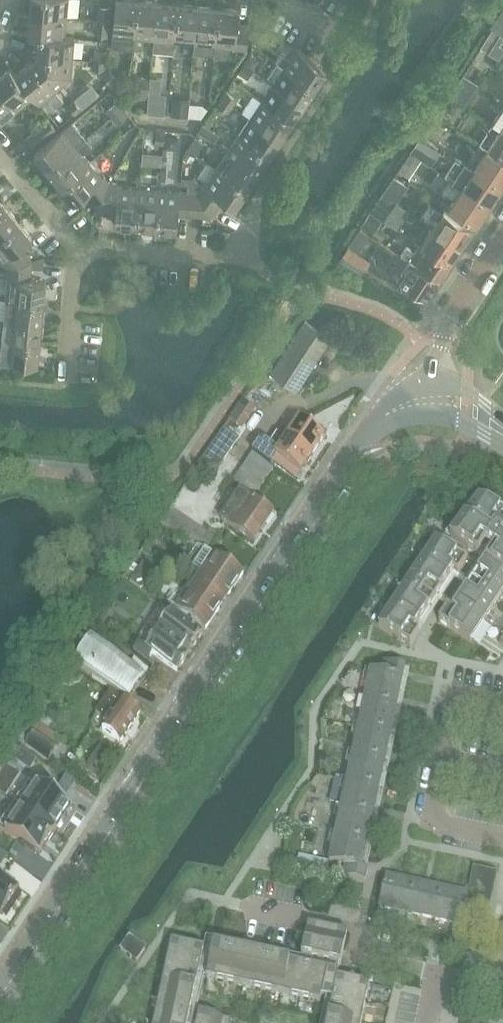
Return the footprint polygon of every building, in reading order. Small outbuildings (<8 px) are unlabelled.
[(29,13),(68,17),(70,0),(31,0),(29,13)] [(114,37),(113,48),(133,50),(138,0),(134,0),(116,0),(113,37),(114,37)] [(138,0),(133,50),(143,51),(144,39),(154,40),(158,2),(138,0)] [(158,2),(154,40),(153,52),(173,53),(174,42),(178,4),(158,2)] [(178,4),(174,42),(195,44),(199,6),(178,4)] [(99,6),(97,29),(109,30),(111,7),(99,6)] [(199,6),(195,44),(195,53),(214,55),(219,8),(199,6)] [(219,8),(214,55),(214,57),(224,58),(225,47),(235,48),(235,49),(247,50),(250,26),(238,25),(240,10),(219,8)] [(27,35),(37,36),(37,35),(66,37),(68,17),(29,13),(27,35)] [(494,29),(502,35),(502,17),(494,29)] [(254,29),(253,38),(267,40),(268,31),(254,29)] [(501,35),(492,29),(480,48),(488,54),(501,35)] [(37,36),(35,55),(74,59),(76,38),(66,37),(37,35),(37,36)] [(285,67),(316,87),(328,71),(295,49),(284,66),(285,67)] [(94,61),(106,62),(108,51),(96,50),(94,61)] [(251,54),(244,64),(254,71),(261,61),(251,54)] [(56,91),(57,92),(72,79),(74,59),(35,55),(35,58),(32,61),(32,62),(56,91)] [(34,98),(40,105),(47,99),(55,108),(64,101),(57,92),(56,91),(32,62),(32,61),(16,74),(34,98)] [(94,61),(94,68),(105,69),(106,69),(106,62),(94,61)] [(244,64),(239,72),(248,78),(254,71),(244,64)] [(273,83),(305,104),(316,87),(285,67),(284,66),(273,83)] [(19,110),(34,98),(16,74),(10,67),(0,76),(0,87),(19,109),(19,110)] [(104,71),(100,74),(102,75),(111,85),(118,79),(108,67),(106,69),(104,71)] [(102,75),(93,82),(102,93),(111,86),(111,85),(102,75)] [(463,75),(457,84),(472,94),(478,84),(463,75)] [(142,78),(140,98),(148,99),(150,79),(142,78)] [(189,98),(190,98),(192,83),(183,82),(181,97),(189,98)] [(92,83),(84,90),(92,100),(100,93),(92,83)] [(192,83),(190,98),(198,99),(200,83),(192,83)] [(262,100),(294,121),(305,104),(273,83),(262,100)] [(19,110),(19,109),(0,87),(0,121),(3,124),(19,110)] [(222,98),(235,107),(239,100),(225,90),(221,97),(222,98)] [(443,105),(455,112),(461,103),(449,95),(443,105)] [(173,97),(172,115),(188,116),(189,103),(189,98),(181,97),(173,97)] [(229,115),(235,107),(222,98),(221,97),(215,106),(229,115)] [(75,98),(67,104),(75,114),(81,110),(82,109),(83,109),(75,98)] [(148,100),(146,113),(148,113),(155,114),(157,100),(148,100)] [(250,117),(282,138),(294,121),(262,100),(250,117)] [(106,111),(112,118),(113,117),(124,107),(118,101),(106,111)] [(189,103),(188,116),(188,117),(202,117),(202,104),(189,103)] [(113,117),(112,118),(118,125),(130,115),(124,107),(113,117)] [(492,125),(500,130),(502,132),(502,108),(492,125)] [(250,117),(239,134),(271,155),(282,138),(250,117)] [(26,140),(33,148),(56,129),(49,121),(26,140)] [(72,123),(35,155),(48,171),(86,139),(72,123)] [(204,123),(199,132),(206,137),(212,129),(204,123)] [(479,144),(487,149),(502,159),(502,132),(500,130),(492,125),(479,144)] [(166,136),(166,130),(157,130),(155,145),(165,146),(166,136)] [(227,151),(260,172),(271,155),(239,134),(227,151)] [(165,146),(164,148),(178,149),(179,137),(166,136),(165,146)] [(196,136),(188,149),(196,154),(205,142),(196,136)] [(420,138),(410,153),(422,160),(424,161),(434,148),(420,138)] [(86,139),(48,171),(61,186),(91,162),(84,154),(93,147),(86,139)] [(502,187),(502,159),(487,149),(479,144),(467,163),(502,187)] [(216,168),(248,189),(260,172),(227,151),(216,168)] [(410,153),(399,170),(410,177),(422,160),(410,153)] [(451,180),(461,187),(491,207),(502,188),(502,187),(467,163),(465,161),(463,164),(451,180)] [(91,162),(61,186),(74,202),(86,193),(98,207),(111,183),(105,176),(103,177),(91,162)] [(198,191),(211,218),(224,199),(236,207),(248,189),(216,168),(205,185),(203,184),(198,191)] [(394,177),(382,194),(396,204),(408,186),(394,177)] [(451,180),(444,192),(454,198),(448,207),(478,227),(491,207),(461,187),(451,180)] [(111,183),(98,207),(116,209),(115,224),(136,226),(140,188),(140,187),(120,186),(120,183),(111,183)] [(140,188),(136,226),(157,227),(160,189),(140,187),(140,188)] [(160,189),(157,227),(177,229),(179,215),(190,216),(202,217),(211,218),(198,191),(192,190),(188,190),(187,190),(180,189),(180,191),(160,189)] [(384,222),(396,204),(382,194),(370,212),(383,221),(384,222)] [(433,227),(432,229),(462,249),(474,230),(433,203),(422,220),(433,227)] [(19,221),(6,205),(0,210),(0,237),(19,221)] [(370,212),(361,225),(374,234),(383,221),(370,212)] [(2,261),(7,269),(8,269),(32,261),(21,247),(32,237),(19,221),(0,237),(0,259),(2,261)] [(360,229),(349,245),(360,252),(371,236),(360,229)] [(421,245),(450,265),(462,249),(432,229),(421,245)] [(339,258),(339,259),(361,275),(363,273),(371,260),(360,252),(349,245),(339,258)] [(411,261),(440,281),(450,265),(421,245),(416,253),(407,247),(401,256),(410,262),(411,261)] [(32,262),(32,269),(43,270),(44,258),(32,262)] [(7,278),(6,298),(17,299),(20,300),(38,301),(44,302),(46,282),(31,280),(32,269),(32,262),(32,261),(8,269),(7,269),(8,276),(8,278),(7,278)] [(427,300),(440,281),(411,261),(410,262),(398,281),(427,300)] [(4,319),(14,319),(16,320),(45,322),(46,308),(43,308),(44,302),(38,301),(20,300),(17,299),(6,298),(0,298),(0,319),(4,319)] [(3,328),(2,339),(40,342),(41,336),(43,336),(45,322),(16,320),(14,319),(4,319),(0,319),(0,328),(3,328)] [(270,374),(296,392),(316,362),(326,369),(342,346),(306,321),(270,374)] [(1,349),(0,359),(0,360),(38,364),(40,342),(2,339),(0,339),(0,349),(1,349)] [(243,400),(230,420),(237,426),(251,406),(243,400)] [(298,423),(287,441),(312,459),(324,440),(298,423)] [(224,429),(198,466),(221,466),(240,441),(230,434),(225,430),(224,429)] [(259,446),(253,455),(270,467),(272,463),(275,466),(298,481),(301,476),(312,459),(287,441),(279,453),(270,447),(266,445),(260,446),(259,446)] [(254,498),(273,469),(270,467),(253,455),(233,484),(254,498)] [(198,466),(185,484),(189,483),(218,478),(221,466),(198,466)] [(273,516),(239,493),(220,521),(255,544),(273,516)] [(447,611),(439,623),(470,644),(502,595),(502,512),(479,496),(450,540),(477,558),(488,540),(497,546),(452,614),(447,611)] [(160,527),(192,547),(203,550),(208,553),(219,536),(210,531),(209,534),(171,511),(160,527)] [(435,542),(379,627),(410,648),(419,634),(415,631),(453,574),(458,577),(467,563),(435,542)] [(195,550),(190,558),(193,560),(197,563),(193,569),(197,571),(201,574),(195,583),(225,603),(244,575),(214,555),(213,556),(208,553),(203,550),(192,547),(195,550)] [(175,597),(168,606),(176,612),(206,632),(225,603),(195,583),(182,602),(178,599),(175,597)] [(138,647),(133,655),(147,664),(152,656),(177,673),(203,635),(171,613),(170,614),(161,608),(140,639),(145,643),(141,649),(138,647)] [(129,701),(145,677),(91,641),(75,665),(129,701)] [(483,651),(479,658),(487,663),(491,656),(483,651)] [(346,868),(343,879),(365,884),(368,872),(362,871),(371,834),(376,835),(378,826),(379,819),(374,818),(382,781),(387,782),(391,767),(385,765),(393,728),(399,729),(400,721),(402,714),(397,713),(406,670),(384,665),(381,676),(371,673),(350,767),(348,778),(330,864),(346,868)] [(104,726),(102,730),(121,743),(141,713),(111,693),(96,715),(105,721),(102,725),(104,726)] [(36,734),(24,750),(47,765),(58,749),(36,734)] [(14,745),(8,753),(14,757),(19,749),(14,745)] [(66,778),(57,792),(68,798),(77,785),(66,778)] [(37,785),(21,809),(56,832),(72,809),(37,785)] [(21,809),(5,833),(40,856),(56,832),(21,809)] [(9,858),(0,852),(0,872),(9,858)] [(442,888),(437,920),(462,926),(463,921),(487,926),(498,873),(474,868),(468,894),(442,888)] [(379,908),(408,914),(415,882),(386,876),(379,908)] [(3,916),(20,891),(0,877),(0,914),(3,916)] [(415,882),(408,914),(437,920),(442,888),(415,882)] [(301,960),(321,964),(328,931),(308,927),(301,960)] [(328,931),(321,964),(341,968),(347,935),(328,931)] [(129,937),(119,951),(137,964),(147,949),(129,937)] [(204,951),(171,944),(154,1022),(188,1022),(204,951)] [(213,947),(206,980),(320,1004),(327,972),(213,947)] [(328,1022),(362,1022),(369,986),(337,979),(328,1022)] [(197,1022),(232,1022),(232,1021),(199,1014),(197,1022)]
